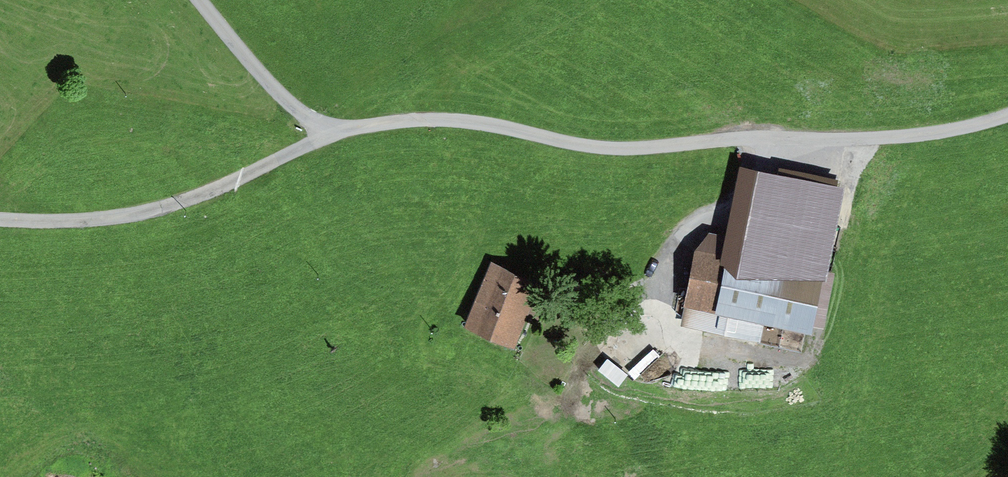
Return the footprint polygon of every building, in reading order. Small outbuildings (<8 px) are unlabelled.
[(814,271),(692,247),(676,325),(761,342),(765,324),(802,331),(814,271)] [(489,271),(463,329),(506,348),(532,290),(489,271)]
